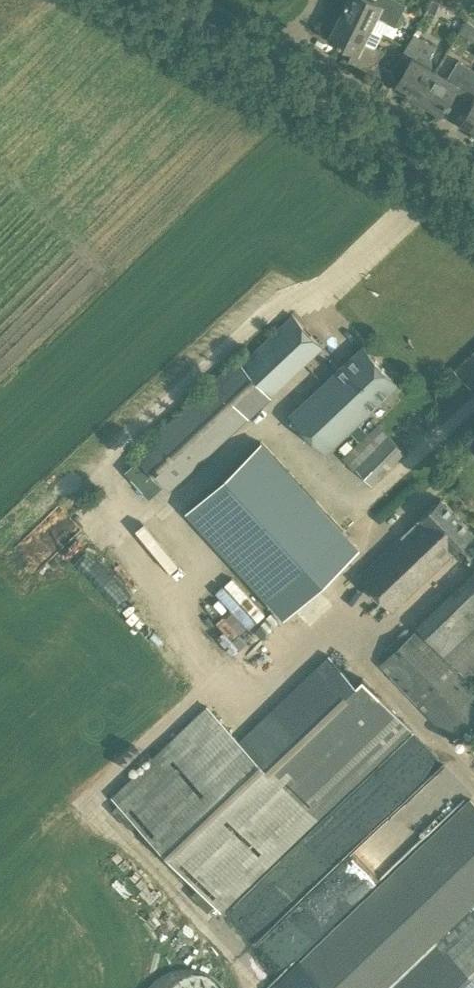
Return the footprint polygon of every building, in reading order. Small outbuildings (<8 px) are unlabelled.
[(368,0),(349,0),(341,15),(381,35),(387,23),(395,27),(406,6),(395,0),(378,0),(376,4),(368,0)] [(441,3),(433,0),(432,0),(427,11),(435,15),(441,3)] [(372,73),(383,50),(375,47),(381,35),(341,15),(329,39),(353,51),(348,61),(372,73)] [(460,32),(472,40),(473,36),(473,26),(473,25),(467,21),(460,32)] [(418,99),(434,73),(422,66),(434,47),(413,34),(399,57),(409,63),(395,86),(418,99)] [(473,79),(473,72),(456,62),(446,80),(434,73),(418,99),(441,113),(454,91),(464,96),(473,79)] [(464,96),(473,102),(461,125),(473,133),(473,79),(464,96)] [(168,490),(323,346),(293,314),(241,362),(237,357),(134,453),(168,490)] [(327,452),(400,383),(363,344),(291,413),(327,452)] [(473,382),(473,353),(454,372),(469,387),(473,382)] [(343,460),(356,472),(388,438),(376,426),(343,460)] [(356,472),(372,487),(405,454),(388,438),(356,472)] [(265,598),(341,530),(260,440),(184,508),(265,598)] [(392,611),(473,534),(439,499),(359,576),(392,611)] [(58,566),(89,543),(82,534),(51,557),(58,566)] [(378,665),(451,742),(473,719),(473,689),(468,683),(473,678),(473,574),(378,665)] [(217,591),(232,606),(217,621),(236,639),(266,608),(232,576),(217,591)] [(319,585),(241,653),(259,673),(337,605),(319,585)] [(223,911),(413,730),(364,679),(357,685),(330,657),(242,741),(207,704),(112,794),(223,911)] [(472,799),(275,986),(277,987),(473,987),(473,801),(472,799)] [(158,987),(206,987),(205,981),(196,971),(188,970),(167,974),(170,985),(158,987)]
